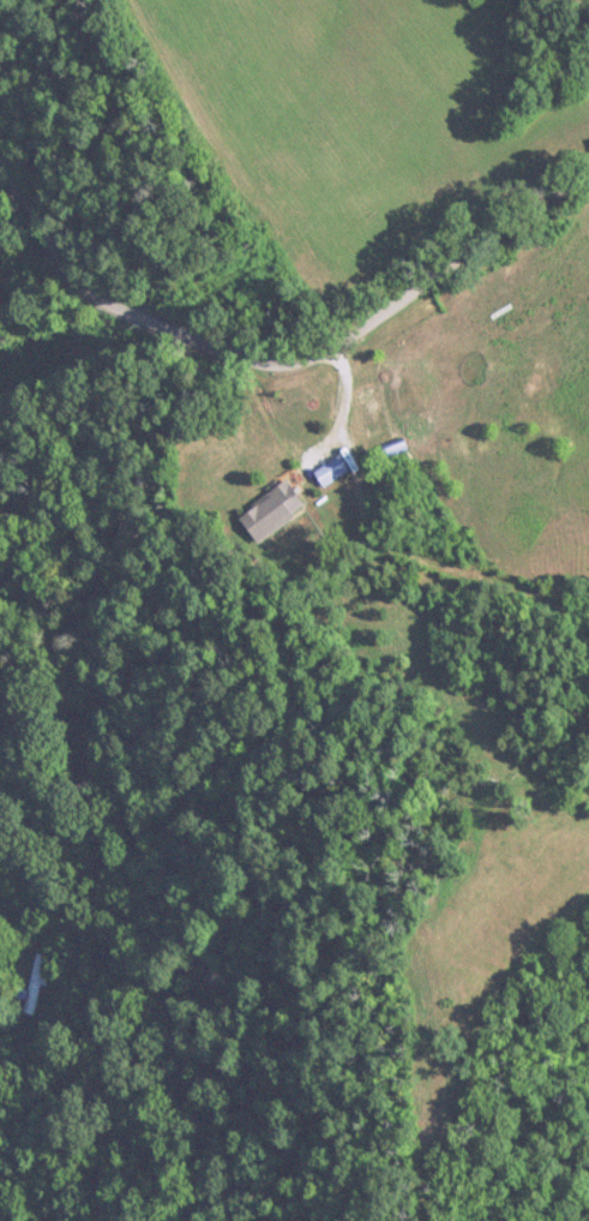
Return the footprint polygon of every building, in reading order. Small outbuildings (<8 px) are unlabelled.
[(299,508),(286,483),(264,495),(272,510),(280,506),(285,516),(299,508)]
